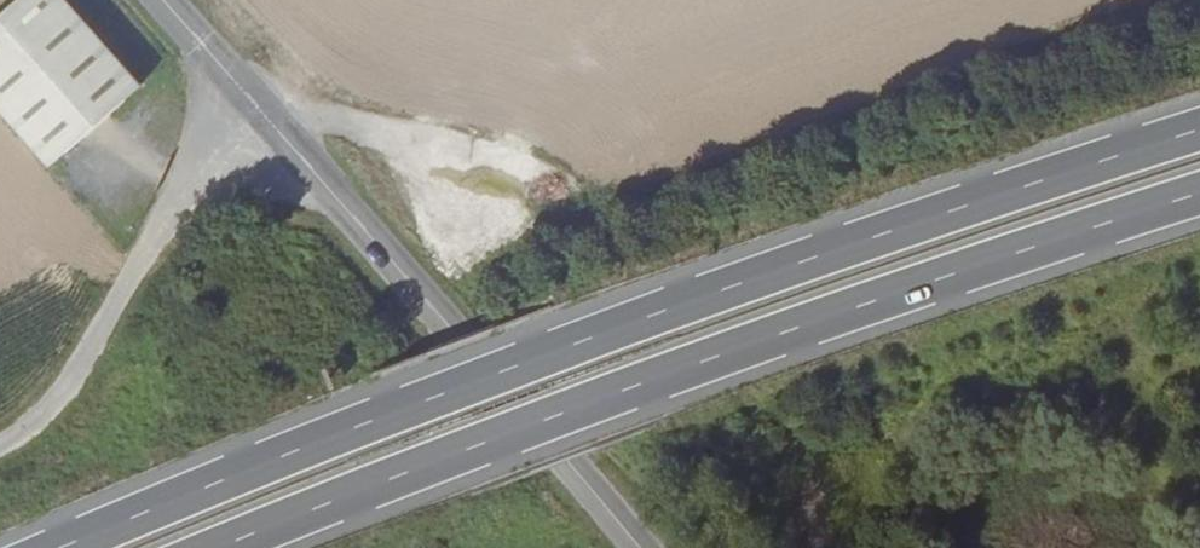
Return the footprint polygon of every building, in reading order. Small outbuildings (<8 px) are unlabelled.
[(75,0),(7,0),(0,6),(0,81),(60,148),(142,76),(75,0)]
